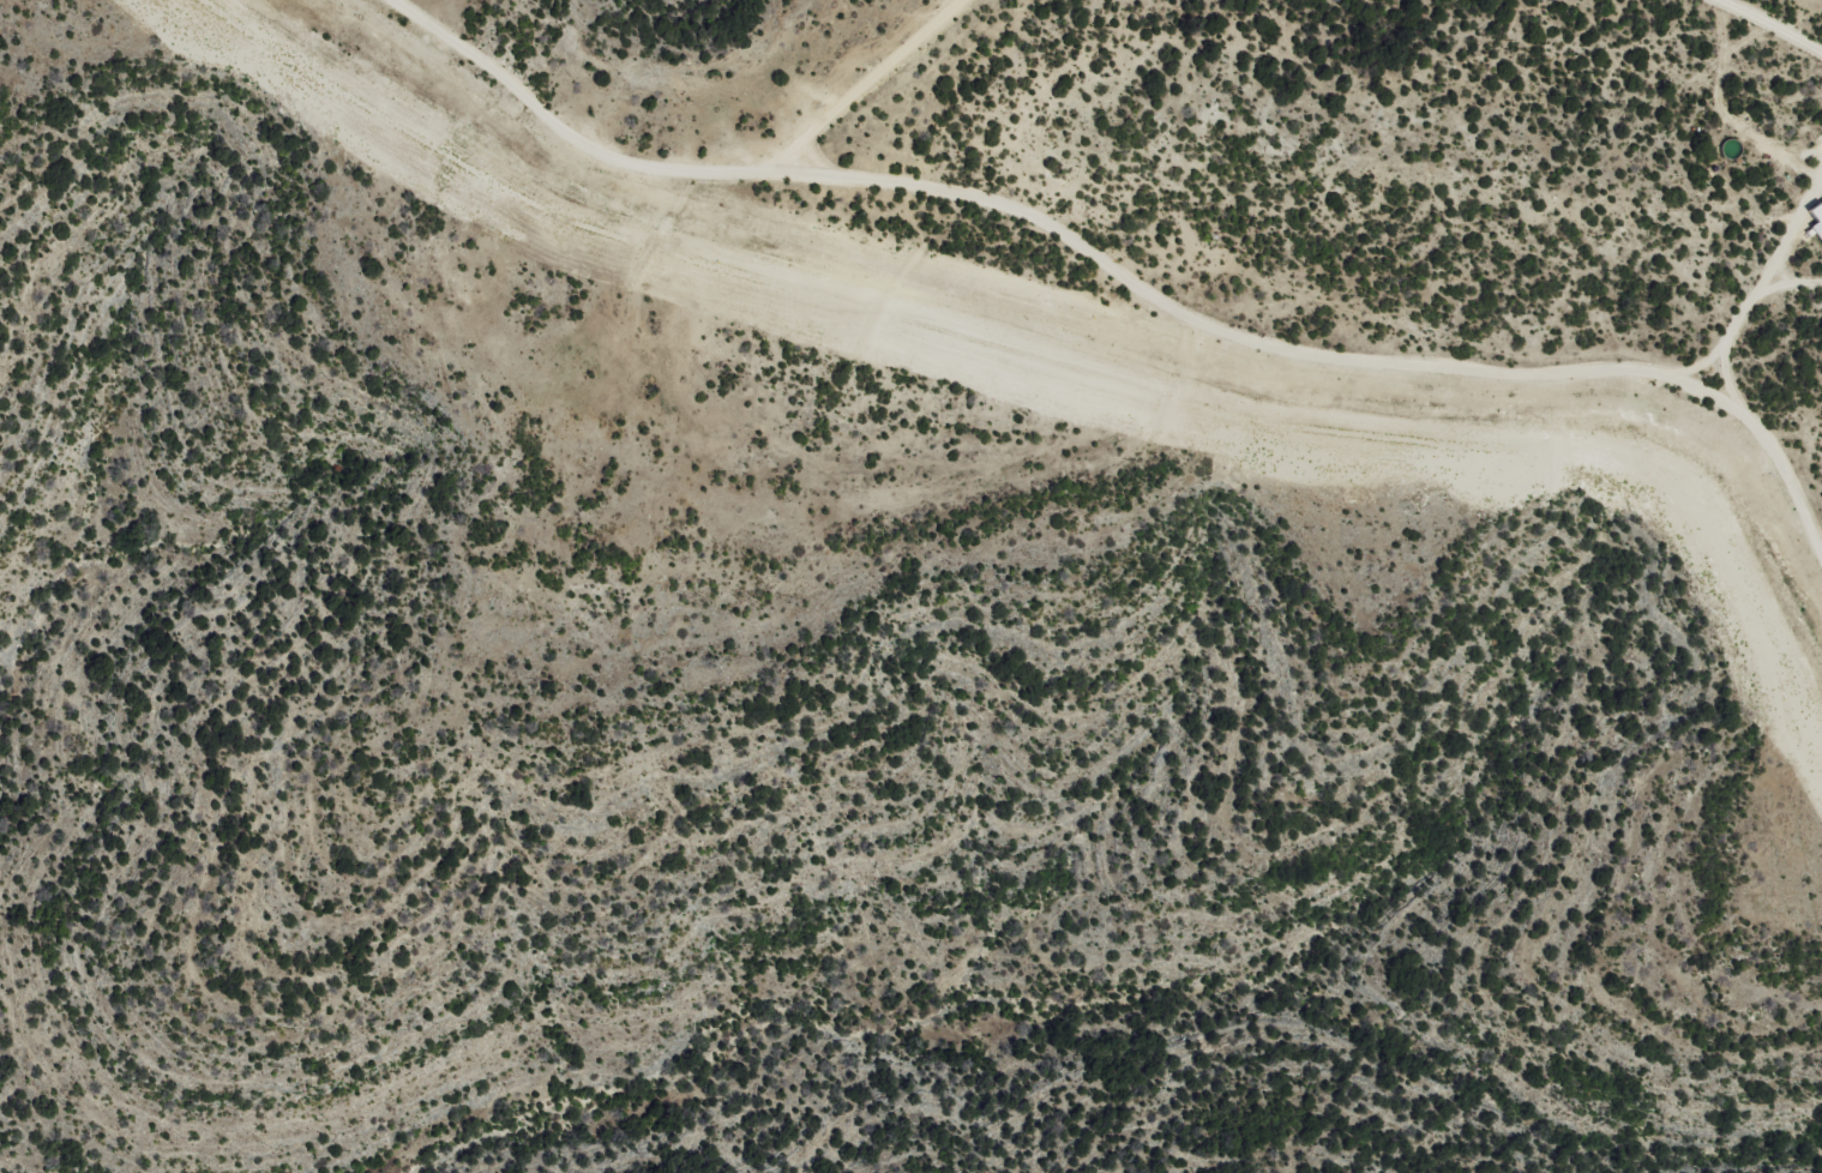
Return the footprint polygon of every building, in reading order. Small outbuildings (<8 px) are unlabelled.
[(1810,228),(1821,246),(1821,202),(1807,212),(1815,224),(1810,228)]
